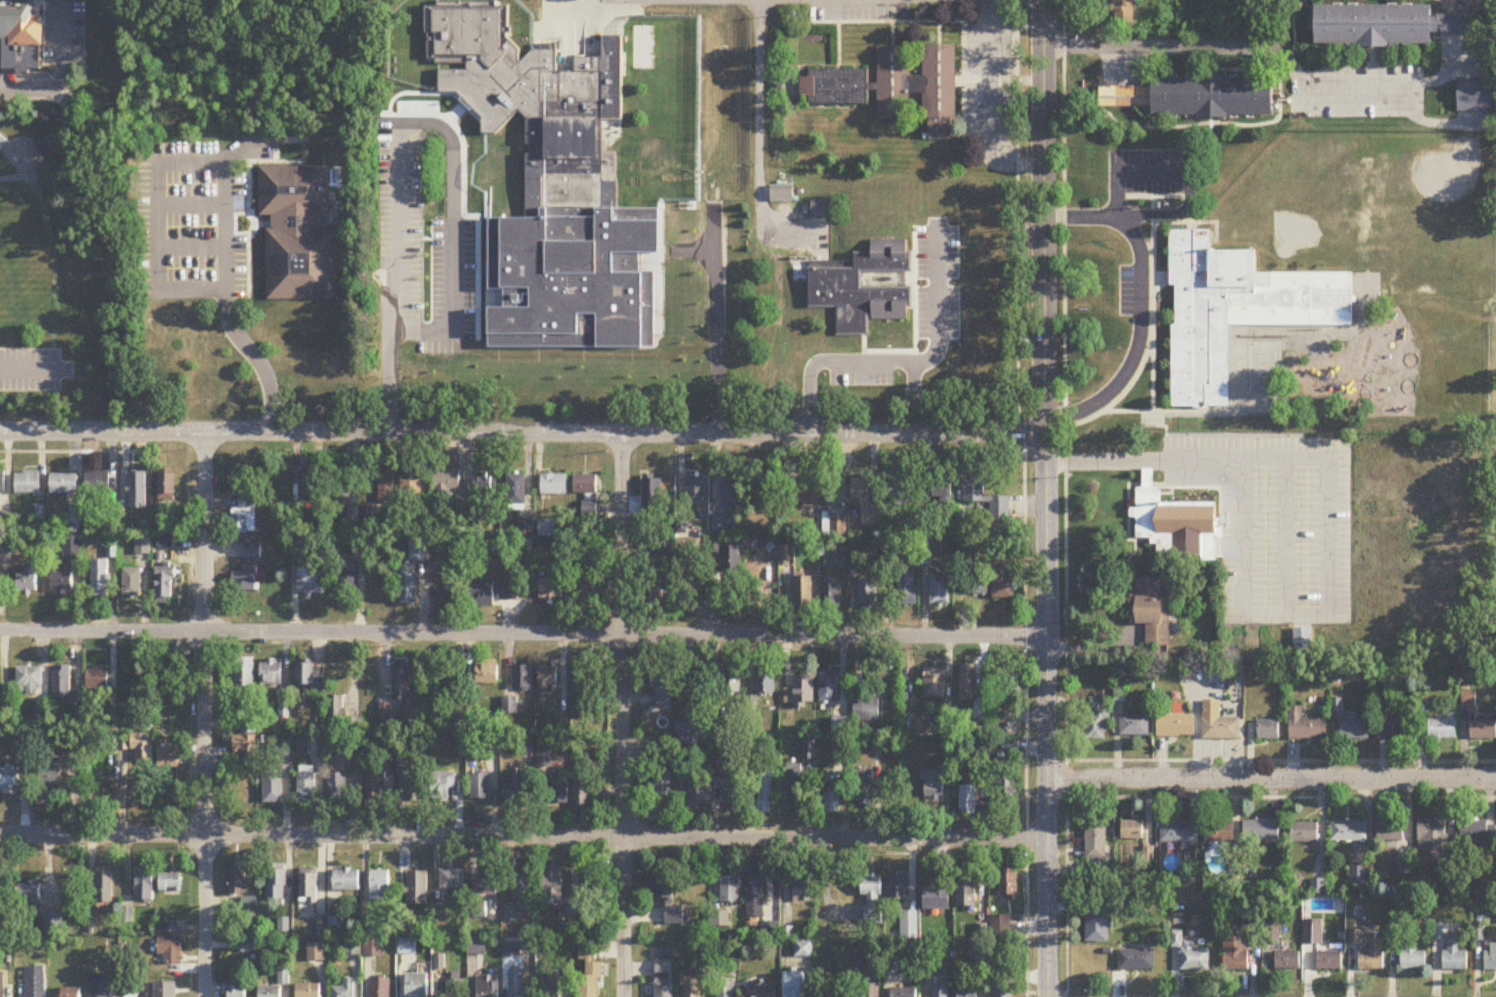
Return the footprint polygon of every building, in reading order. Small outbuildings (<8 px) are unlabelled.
[(34,41),(34,0),(0,0),(0,40),(34,41)] [(1113,24),(1134,24),(1134,0),(1113,0),(1113,24)] [(630,344),(627,208),(660,208),(659,143),(637,144),(638,179),(619,180),(619,158),(626,167),(623,37),(603,38),(603,59),(576,59),(577,73),(557,74),(556,50),(511,51),(509,6),(406,9),(450,65),(440,84),(485,142),(526,109),(527,147),(539,146),(520,179),(508,179),(507,149),(486,150),(487,209),(537,207),(540,346),(630,344)] [(1435,6),(1318,6),(1318,46),(1434,46),(1434,36),(1471,36),(1471,15),(1435,15),(1435,6)] [(2,70),(18,70),(18,44),(2,44),(2,70)] [(956,46),(923,46),(923,121),(956,121),(956,46)] [(908,47),(877,47),(877,121),(908,121),(908,47)] [(868,105),(868,70),(804,70),(804,77),(801,77),(801,105),(868,105)] [(1151,118),(1274,118),(1274,78),(1152,78),(1152,86),(1099,86),(1099,108),(1152,108),(1151,118)] [(1494,112),(1494,81),(1458,81),(1458,112),(1494,112)] [(952,142),(952,123),(930,123),(930,142),(952,142)] [(337,301),(337,230),(328,230),(328,168),(260,168),(260,218),(267,218),(267,301),(337,301)] [(792,202),(792,187),(772,187),(772,202),(792,202)] [(830,202),(811,202),(811,219),(830,219),(830,202)] [(1173,407),(1230,407),(1230,326),(1353,326),(1353,273),(1272,273),(1272,288),(1257,287),(1257,251),(1211,251),(1211,231),(1170,231),(1170,286),(1173,286),(1173,407)] [(911,273),(912,241),(872,240),(872,253),(853,253),(853,268),(808,268),(808,309),(836,309),(836,336),(868,337),(868,321),(911,321),(911,289),(862,289),(862,273),(911,273)] [(39,473),(15,473),(15,496),(39,496),(39,473)] [(85,504),(109,504),(109,473),(85,473),(85,504)] [(378,505),(396,505),(396,473),(378,473),(378,505)] [(422,473),(401,473),(401,504),(422,504),(422,473)] [(459,473),(433,473),(433,502),(459,502),(459,473)] [(146,474),(129,474),(129,510),(146,510),(146,474)] [(158,505),(175,505),(175,475),(158,475),(158,505)] [(350,475),(331,475),(331,500),(350,500),(350,475)] [(77,476),(50,476),(50,496),(77,496),(77,476)] [(567,496),(567,476),(541,476),(541,496),(567,496)] [(300,499),(319,499),(319,477),(300,477),(300,499)] [(507,505),(525,505),(525,477),(507,477),(507,505)] [(597,495),(597,477),(574,477),(574,495),(597,495)] [(685,505),(706,505),(706,478),(685,478),(685,505)] [(776,505),(776,478),(752,478),(752,505),(776,505)] [(868,478),(851,478),(851,501),(868,501),(868,478)] [(497,479),(475,479),(475,499),(497,499),(497,479)] [(643,479),(643,515),(660,515),(660,479),(643,479)] [(741,505),(741,479),(721,479),(721,505),(741,505)] [(796,505),(822,505),(822,479),(796,479),(796,505)] [(891,507),(911,507),(911,479),(891,479),(891,507)] [(953,479),(934,479),(934,508),(953,508),(953,479)] [(990,505),(990,519),(1009,520),(1009,498),(984,497),(984,480),(963,480),(963,505),(990,505)] [(1215,502),(1215,559),(1157,559),(1157,543),(1150,543),(1150,536),(1138,536),(1138,487),(1163,487),(1163,503),(1215,502)] [(230,535),(254,535),(254,497),(238,497),(238,511),(230,511),(230,535)] [(53,506),(34,506),(34,522),(52,522),(53,506)] [(607,506),(581,506),(581,520),(607,520),(607,506)] [(861,527),(880,527),(880,508),(861,508),(861,527)] [(846,510),(830,510),(830,526),(824,526),(824,536),(846,536),(846,510)] [(534,519),(516,519),(516,537),(534,537),(534,519)] [(538,539),(554,539),(554,521),(538,521),(538,539)] [(12,554),(12,530),(0,530),(0,554),(12,554)] [(78,538),(63,539),(64,571),(52,571),(52,594),(79,593),(78,538)] [(150,557),(150,540),(135,540),(135,557),(150,557)] [(410,562),(427,562),(427,540),(410,540),(410,562)] [(243,545),(243,560),(259,560),(259,545),(243,545)] [(780,560),(794,560),(794,547),(780,547),(780,560)] [(575,601),(599,601),(599,558),(583,558),(583,578),(575,578),(575,601)] [(993,558),(993,600),(1014,600),(1014,558),(993,558)] [(92,562),(92,599),(108,599),(108,562),(92,562)] [(357,594),(356,565),(342,565),(343,595),(357,594)] [(298,596),(324,596),(324,573),(312,573),(312,567),(298,567),(298,596)] [(257,568),(242,568),(242,575),(232,575),(232,593),(257,593),(257,568)] [(24,575),(18,575),(18,594),(37,594),(37,569),(24,569),(24,575)] [(122,598),(141,598),(141,571),(122,571),(122,598)] [(156,605),(174,605),(174,573),(156,573),(156,605)] [(562,601),(562,573),(547,573),(547,580),(540,580),(540,601),(562,601)] [(916,573),(897,573),(897,606),(916,606),(916,573)] [(399,608),(416,608),(416,575),(399,575),(399,608)] [(930,606),(950,606),(950,577),(930,577),(930,606)] [(813,578),(794,578),(794,611),(813,611),(813,578)] [(972,597),(987,597),(987,578),(972,578),(972,597)] [(1136,579),(1137,625),(1146,625),(1146,646),(1170,646),(1170,590),(1162,591),(1161,578),(1136,579)] [(820,608),(838,608),(838,579),(820,579),(820,608)] [(858,611),(876,611),(876,581),(858,581),(858,611)] [(500,601),(518,601),(518,583),(500,583),(500,601)] [(671,609),(671,586),(649,586),(649,609),(671,609)] [(472,608),(496,608),(496,593),(472,593),(472,608)] [(1294,652),(1311,652),(1311,629),(1294,629),(1294,652)] [(235,690),(254,690),(254,661),(235,661),(235,690)] [(281,687),(281,661),(261,661),(261,687),(281,687)] [(314,665),(295,665),(295,687),(311,687),(311,695),(323,695),(323,679),(314,679),(314,665)] [(396,665),(396,700),(411,700),(411,665),(396,665)] [(477,665),(477,685),(500,685),(500,665),(477,665)] [(574,665),(574,713),(591,713),(591,665),(574,665)] [(532,666),(514,666),(514,690),(532,690),(532,666)] [(540,690),(558,690),(558,666),(539,666),(540,690)] [(960,703),(977,703),(977,666),(960,666),(960,703)] [(70,667),(52,667),(52,701),(70,701),(70,667)] [(41,669),(16,669),(16,694),(41,694),(41,669)] [(945,669),(925,669),(925,700),(945,700),(945,669)] [(1007,688),(1018,685),(1014,671),(1003,674),(1007,688)] [(86,691),(108,691),(108,672),(86,672),(86,691)] [(722,695),(740,695),(740,673),(722,673),(722,695)] [(775,694),(775,673),(756,673),(756,695),(775,694)] [(819,703),(837,703),(837,674),(819,674),(819,703)] [(652,677),(652,708),(673,708),(673,677),(652,677)] [(814,679),(794,679),(794,691),(785,691),(785,704),(814,704),(814,679)] [(328,730),(344,730),(344,698),(328,698),(328,730)] [(517,699),(503,699),(503,715),(517,715),(517,699)] [(1107,740),(1107,699),(1086,699),(1086,740),(1107,740)] [(854,721),(879,721),(879,700),(854,700),(854,721)] [(1240,740),(1240,719),(1220,719),(1220,702),(1202,702),(1202,740),(1240,740)] [(391,705),(380,705),(380,735),(391,735),(391,705)] [(1301,707),(1289,707),(1289,741),(1328,741),(1328,719),(1301,719),(1301,707)] [(1357,712),(1343,712),(1343,740),(1368,740),(1368,720),(1357,720),(1357,712)] [(1456,712),(1428,712),(1428,740),(1456,740),(1456,712)] [(432,735),(460,735),(460,716),(432,716),(432,735)] [(1120,736),(1148,736),(1148,716),(1120,716),(1120,736)] [(1195,716),(1157,716),(1157,737),(1195,737),(1195,716)] [(832,718),(832,735),(847,735),(847,718),(832,718)] [(1414,718),(1377,718),(1377,740),(1414,740),(1414,718)] [(1469,740),(1495,740),(1495,718),(1469,718),(1469,740)] [(1280,740),(1280,720),(1256,720),(1256,740),(1280,740)] [(690,721),(676,721),(676,744),(701,744),(701,728),(690,728),(690,721)] [(232,738),(232,757),(256,757),(256,738),(232,738)] [(308,755),(326,755),(326,738),(308,738),(308,755)] [(291,741),(276,740),(276,759),(291,760),(291,741)] [(655,763),(672,763),(672,743),(656,743),(655,763)] [(848,763),(848,745),(834,745),(834,763),(848,763)] [(158,769),(181,769),(181,748),(158,748),(158,769)] [(552,751),(537,751),(537,768),(552,768),(552,751)] [(61,787),(61,763),(37,763),(37,787),(61,787)] [(19,791),(19,765),(0,765),(0,791),(19,791)] [(421,800),(421,765),(407,765),(407,800),(421,800)] [(802,766),(786,766),(786,801),(802,801),(802,766)] [(298,768),(298,803),(315,803),(315,768),(298,768)] [(385,768),(366,768),(366,799),(385,799),(385,768)] [(503,800),(522,800),(522,770),(514,770),(514,786),(503,786),(503,800)] [(654,799),(671,799),(671,770),(654,770),(654,799)] [(776,772),(757,771),(757,774),(759,774),(759,812),(775,813),(776,772)] [(923,802),(944,802),(944,771),(923,771),(923,802)] [(264,803),(281,803),(281,774),(264,774),(264,803)] [(432,774),(432,802),(451,802),(451,790),(456,790),(456,774),(432,774)] [(328,775),(328,802),(346,802),(346,775),(328,775)] [(490,775),(471,775),(471,800),(490,800),(490,775)] [(568,775),(549,775),(549,805),(568,805),(568,775)] [(739,802),(739,777),(723,777),(723,802),(739,802)] [(688,780),(688,807),(708,807),(708,780),(688,780)] [(1017,780),(997,780),(997,806),(1017,806),(1017,780)] [(589,781),(574,781),(574,811),(589,811),(589,781)] [(874,781),(854,781),(854,810),(874,810),(874,781)] [(978,814),(978,787),(960,787),(961,814),(978,814)] [(839,793),(824,793),(824,812),(839,812),(839,793)] [(1279,842),(1279,820),(1242,820),(1242,842),(1279,842)] [(1330,841),(1367,841),(1367,821),(1330,821),(1330,841)] [(1406,821),(1376,821),(1376,841),(1406,841),(1406,821)] [(1447,821),(1418,821),(1418,851),(1447,851),(1447,821)] [(1145,841),(1145,822),(1121,822),(1121,841),(1145,841)] [(1491,845),(1491,822),(1461,822),(1461,845),(1491,845)] [(1086,860),(1106,860),(1106,823),(1086,823),(1086,860)] [(1181,851),(1198,851),(1198,823),(1160,823),(1160,844),(1181,844),(1181,851)] [(1234,844),(1234,823),(1206,823),(1206,844),(1234,844)] [(1318,823),(1291,823),(1291,844),(1318,844),(1318,823)] [(267,902),(285,902),(285,865),(267,865),(267,902)] [(228,895),(245,895),(245,866),(228,866),(228,895)] [(1367,885),(1367,867),(1349,867),(1349,885),(1367,885)] [(95,900),(112,900),(112,868),(95,868),(95,900)] [(317,869),(299,869),(299,904),(317,904),(317,869)] [(545,901),(559,901),(559,902),(564,902),(564,869),(545,869),(545,901)] [(152,902),(152,870),(135,870),(135,902),(152,902)] [(333,892),(360,892),(360,871),(333,871),(333,892)] [(441,890),(464,890),(464,871),(441,872),(441,890)] [(389,872),(370,872),(370,902),(389,902),(389,872)] [(655,873),(655,881),(648,882),(648,890),(655,890),(655,903),(665,903),(665,924),(683,924),(683,907),(673,907),(672,872),(655,873)] [(763,917),(763,872),(747,872),(747,917),(763,917)] [(407,873),(407,907),(427,907),(427,873),(407,873)] [(533,873),(514,873),(514,902),(523,902),(523,914),(533,914),(533,873)] [(957,907),(976,907),(976,874),(957,874),(957,907)] [(1018,874),(1000,874),(1000,902),(1018,902),(1018,874)] [(180,892),(180,875),(159,875),(159,892),(180,892)] [(923,888),(923,910),(950,910),(950,875),(933,875),(933,888),(923,888)] [(888,900),(908,900),(908,876),(888,876),(888,900)] [(478,896),(498,896),(498,877),(478,877),(478,896)] [(720,903),(739,903),(739,877),(720,877),(720,903)] [(794,877),(794,903),(811,903),(811,877),(794,877)] [(865,925),(882,925),(882,877),(855,877),(855,887),(861,887),(861,896),(865,896),(865,925)] [(17,914),(40,914),(40,892),(17,892),(17,914)] [(255,900),(243,898),(241,906),(253,909),(255,900)] [(728,927),(728,912),(710,912),(710,927),(728,927)] [(1086,943),(1107,943),(1107,914),(1086,914),(1086,943)] [(344,918),(328,918),(328,935),(344,935),(344,918)] [(381,920),(362,920),(362,937),(381,937),(381,920)] [(1304,921),(1304,944),(1321,944),(1321,921),(1304,921)] [(559,938),(576,938),(576,922),(559,922),(559,938)] [(180,934),(180,923),(166,924),(166,934),(180,934)] [(777,939),(778,924),(763,923),(762,938),(777,939)] [(1348,944),(1362,944),(1362,931),(1348,931),(1348,944)] [(1209,972),(1209,949),(1194,949),(1194,943),(1181,943),(1181,934),(1173,934),(1173,949),(1181,949),(1181,972),(1209,972)] [(1468,971),(1468,952),(1459,952),(1459,937),(1448,937),(1448,952),(1443,952),(1443,971),(1468,971)] [(1403,970),(1425,970),(1425,953),(1416,953),(1416,939),(1403,939),(1403,970)] [(182,965),(182,940),(158,940),(158,965),(182,965)] [(468,957),(485,957),(485,941),(468,941),(468,957)] [(578,941),(578,961),(586,962),(586,977),(578,977),(577,996),(600,996),(600,964),(596,964),(596,941),(578,941)] [(1359,952),(1359,971),(1384,971),(1384,941),(1366,941),(1366,952),(1359,952)] [(383,956),(383,942),(342,942),(342,956),(383,956)] [(813,942),(795,942),(795,957),(813,957),(813,942)] [(1222,972),(1249,972),(1249,943),(1222,943),(1222,972)] [(325,962),(325,944),(308,944),(308,962),(325,962)] [(520,944),(503,944),(503,959),(520,959),(520,944)] [(1486,944),(1486,971),(1495,971),(1495,944),(1486,944)] [(1154,971),(1154,952),(1118,952),(1118,971),(1154,971)] [(1316,971),(1342,971),(1342,952),(1316,952),(1316,971)] [(1275,973),(1299,972),(1298,953),(1275,953),(1275,973)] [(672,960),(654,960),(654,996),(672,996),(672,960)] [(896,976),(896,962),(888,962),(888,976),(896,976)] [(44,968),(24,968),(24,996),(44,996),(44,968)] [(509,972),(509,996),(525,996),(525,972),(509,972)] [(541,996),(560,996),(560,972),(541,972),(541,996)] [(701,973),(682,973),(682,996),(701,996),(701,973)] [(805,973),(784,973),(784,996),(805,996),(805,973)] [(429,975),(406,975),(406,996),(429,996),(429,975)] [(89,977),(89,996),(108,996),(108,977),(89,977)] [(880,977),(861,977),(861,996),(880,996),(880,977)] [(477,996),(498,996),(498,984),(489,984),(489,979),(477,979),(477,996)] [(353,980),(343,980),(343,988),(332,988),(332,996),(353,996),(353,980)] [(734,980),(715,980),(715,996),(734,996),(734,980)] [(371,981),(371,996),(389,996),(389,981),(371,981)] [(465,982),(448,982),(448,996),(465,996),(465,982)] [(775,990),(765,990),(765,983),(753,983),(753,996),(775,996),(775,990)] [(155,984),(155,996),(175,996),(175,984),(155,984)] [(295,985),(295,996),(320,996),(320,985),(295,985)] [(995,986),(995,996),(1012,996),(1012,986),(995,986)] [(229,996),(246,996),(246,987),(229,987),(229,996)] [(281,988),(259,988),(259,996),(281,996),(281,988)] [(979,988),(958,988),(958,996),(979,996),(979,988)] [(915,989),(890,989),(890,996),(915,996),(915,989)] [(933,989),(933,996),(949,996),(949,989),(933,989)]
